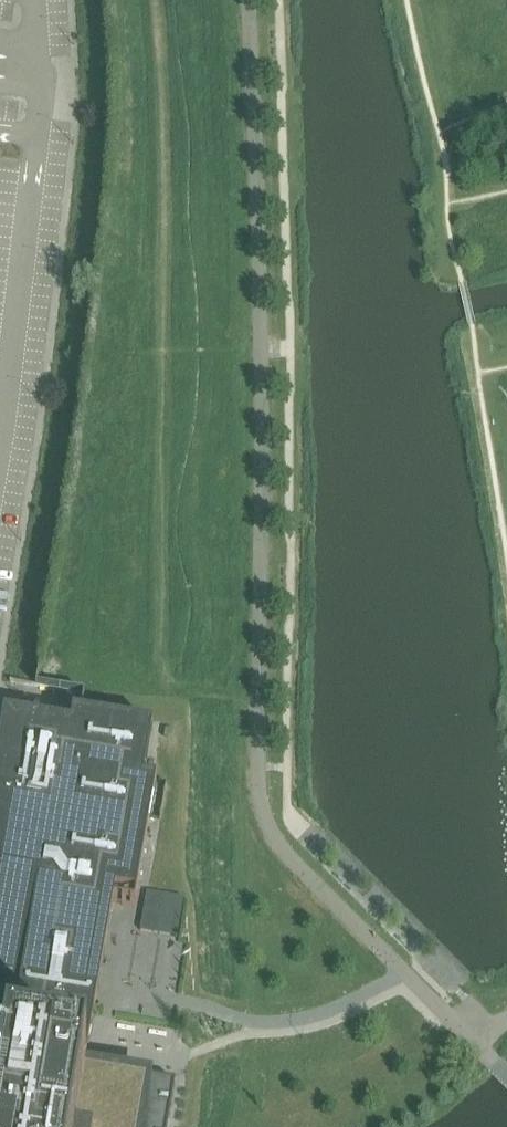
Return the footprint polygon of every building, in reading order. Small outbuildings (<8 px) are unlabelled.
[(176,1082),(86,1066),(87,1057),(89,1046),(90,1042),(92,1030),(93,1026),(95,1015),(96,1006),(106,952),(114,903),(114,902),(116,893),(136,896),(137,896),(157,781),(144,779),(148,758),(153,726),(82,714),(81,714),(80,714),(73,712),(71,725),(6,714),(4,713),(0,734),(0,1126),(169,1126),(176,1082)] [(179,1126),(194,1126),(195,1122),(181,1119),(179,1126)]
